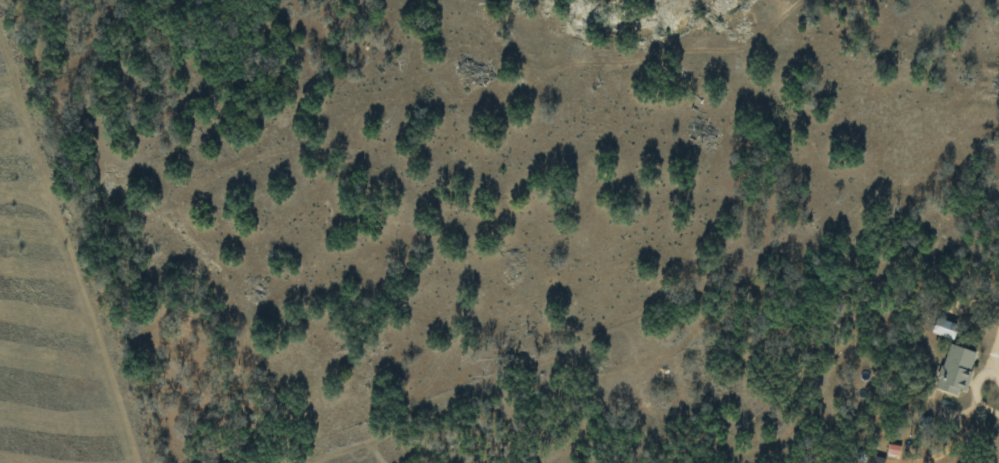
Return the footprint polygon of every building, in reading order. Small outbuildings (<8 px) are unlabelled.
[(953,339),(958,323),(937,316),(932,332),(953,339)] [(977,350),(949,342),(935,387),(958,394),(959,388),(965,390),(977,350)]
